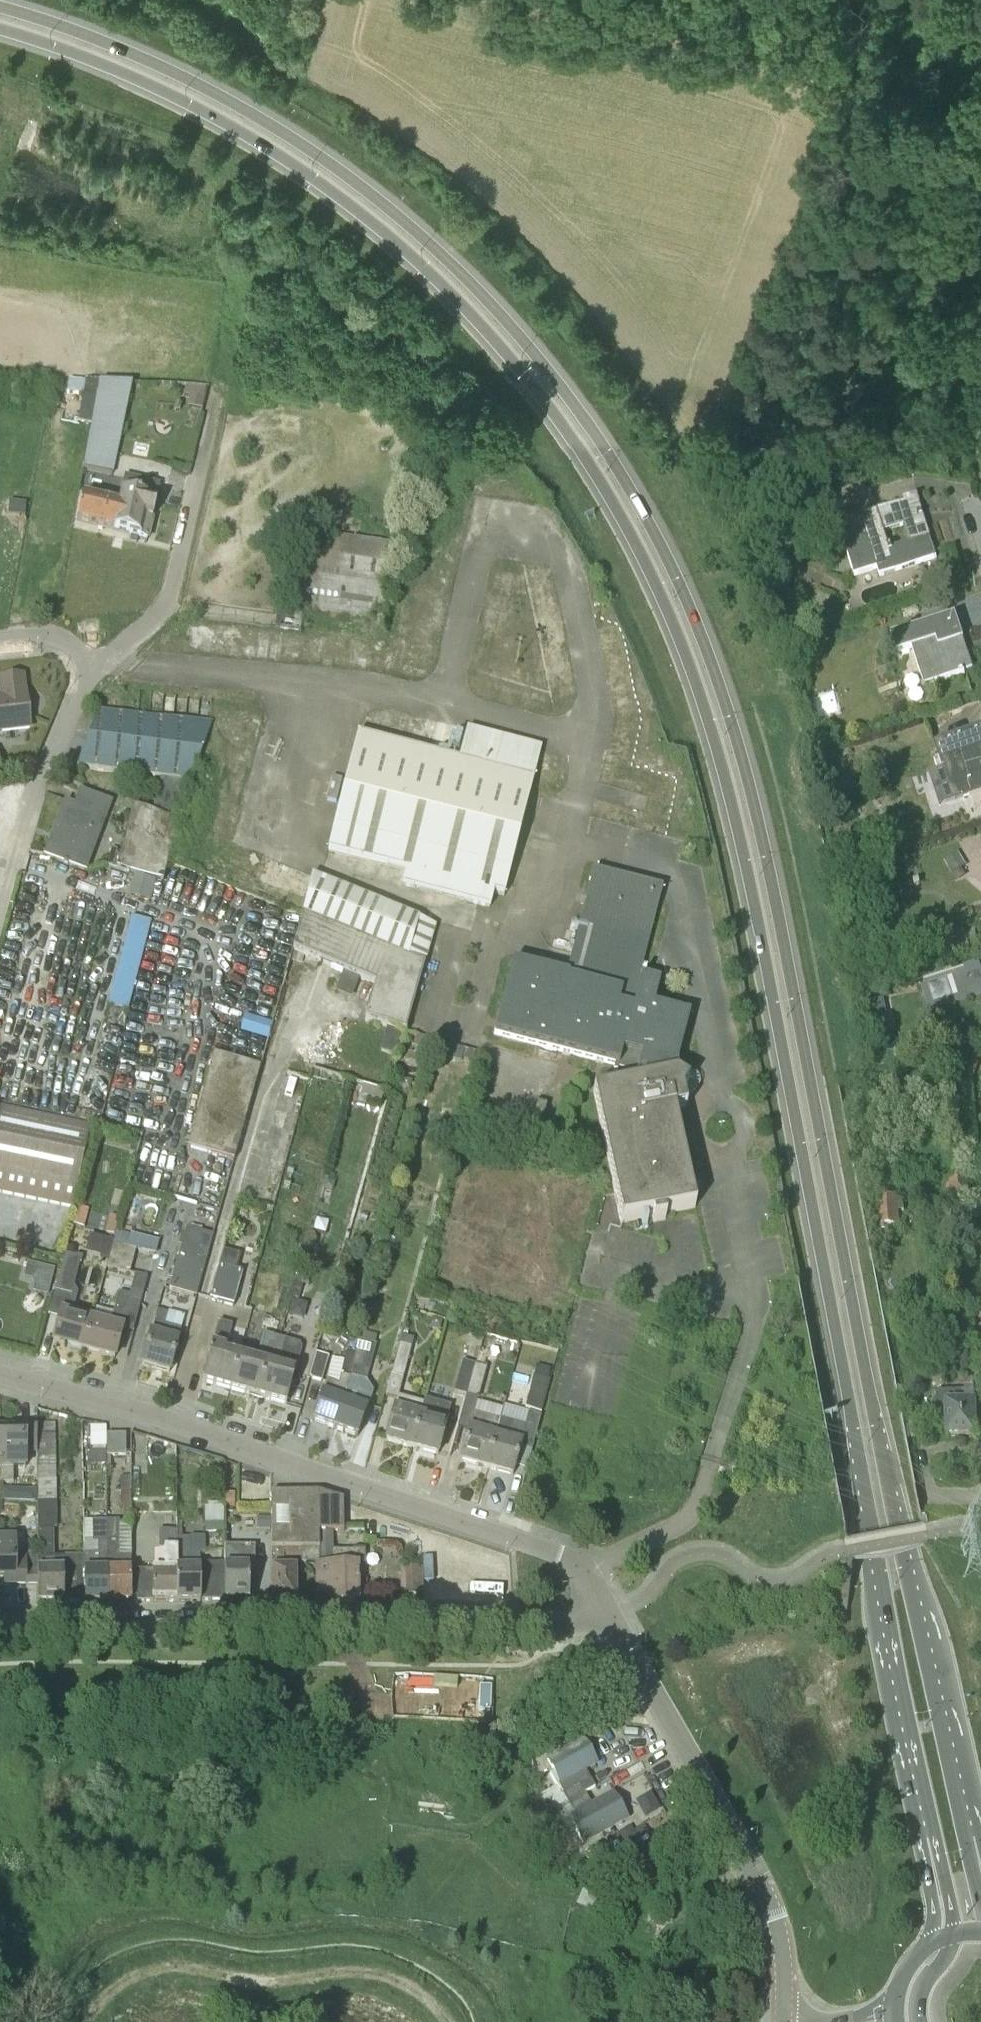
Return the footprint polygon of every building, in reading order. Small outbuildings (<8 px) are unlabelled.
[(98,393),(100,384),(69,383),(69,392),(84,393),(98,393)] [(131,385),(100,384),(98,393),(93,424),(84,469),(111,475),(131,385)] [(147,540),(159,485),(123,477),(120,493),(121,494),(119,504),(82,496),(77,520),(112,528),(112,529),(127,533),(127,535),(147,540)] [(89,483),(86,495),(107,499),(109,487),(89,483)] [(25,515),(26,502),(9,501),(8,514),(25,515)] [(907,509),(905,504),(877,513),(878,515),(838,528),(854,577),(877,570),(880,577),(937,558),(930,538),(920,505),(907,509)] [(309,556),(299,613),(301,616),(383,627),(393,567),(309,556)] [(973,669),(955,616),(891,637),(897,655),(908,652),(909,654),(913,653),(924,685),(973,669)] [(29,728),(25,695),(24,695),(22,677),(0,679),(2,696),(0,696),(0,731),(29,728)] [(112,859),(110,867),(166,882),(182,821),(191,779),(212,724),(101,714),(80,770),(160,777),(151,813),(135,809),(121,861),(112,859)] [(509,895),(541,778),(365,729),(333,846),(410,867),(406,884),(494,907),(498,892),(509,895)] [(975,733),(975,731),(953,738),(954,740),(935,746),(948,786),(939,789),(944,804),(980,792),(980,731),(975,733)] [(89,873),(115,805),(84,793),(78,808),(68,804),(53,842),(55,843),(49,857),(89,873)] [(951,871),(965,863),(959,853),(945,861),(951,871)] [(649,976),(644,975),(667,889),(596,871),(569,975),(517,962),(503,1013),(498,1033),(622,1065),(626,1052),(645,1057),(637,1083),(599,1091),(627,1223),(654,1218),(655,1223),(667,1220),(666,1215),(697,1208),(676,1111),(688,1109),(684,1092),(690,1082),(682,1077),(680,1068),(680,1066),(680,1064),(694,1015),(657,1006),(662,983),(649,980),(649,976)] [(427,962),(439,925),(419,917),(313,873),(303,913),(423,961),(427,962)] [(878,873),(867,878),(872,890),(883,886),(878,873)] [(150,902),(153,890),(156,880),(141,876),(138,887),(136,898),(150,902)] [(303,913),(294,949),(377,982),(366,1020),(392,1027),(387,1048),(399,1051),(423,961),(303,913)] [(132,1007),(154,919),(135,915),(113,1003),(132,1007)] [(874,1032),(888,1030),(882,999),(868,1002),(874,1032)] [(262,1027),(247,1022),(245,1030),(271,1037),(275,1023),(264,1020),(262,1027)] [(475,1064),(477,1054),(465,1051),(463,1060),(475,1064)] [(187,1149),(234,1161),(260,1067),(214,1054),(187,1149)] [(979,1058),(973,1056),(967,1074),(974,1076),(979,1058)] [(942,1066),(930,1067),(931,1079),(943,1077),(942,1066)] [(0,1108),(0,1192),(73,1208),(90,1127),(0,1108)] [(325,1181),(322,1191),(332,1194),(335,1184),(325,1181)] [(895,1196),(894,1188),(877,1189),(879,1233),(891,1232),(890,1225),(900,1225),(898,1195),(895,1196)] [(73,1224),(84,1227),(85,1225),(89,1209),(78,1206),(73,1224)] [(196,1296),(211,1233),(185,1227),(169,1290),(196,1296)] [(116,1232),(114,1243),(130,1247),(131,1241),(130,1236),(116,1232)] [(75,1256),(66,1253),(55,1290),(71,1295),(80,1263),(82,1257),(76,1255),(75,1256)] [(26,1276),(38,1279),(36,1290),(48,1293),(55,1266),(30,1260),(26,1276)] [(233,1305),(242,1273),(219,1266),(210,1299),(233,1305)] [(125,1313),(130,1294),(119,1291),(114,1310),(125,1313)] [(169,1373),(181,1329),(165,1325),(168,1314),(157,1311),(142,1366),(169,1373)] [(85,1350),(93,1321),(62,1313),(54,1341),(85,1350)] [(122,1329),(93,1321),(85,1350),(114,1358),(122,1329)] [(202,1382),(230,1390),(239,1359),(224,1355),(232,1326),(218,1322),(202,1382)] [(357,1356),(337,1430),(357,1437),(371,1399),(358,1394),(361,1382),(366,1383),(378,1337),(363,1333),(357,1356)] [(239,1359),(230,1390),(259,1397),(275,1337),(263,1334),(255,1363),(239,1359)] [(415,1338),(403,1335),(392,1376),(404,1379),(415,1338)] [(275,1337),(259,1397),(286,1405),(294,1374),(278,1370),(286,1340),(275,1337)] [(322,1380),(328,1357),(316,1353),(310,1377),(322,1380)] [(337,1430),(357,1356),(346,1354),(337,1386),(326,1382),(312,1421),(337,1430)] [(467,1396),(475,1365),(462,1362),(454,1392),(467,1396)] [(487,1368),(475,1365),(467,1396),(478,1399),(487,1368)] [(517,1369),(509,1399),(524,1403),(532,1373),(517,1369)] [(525,1409),(541,1413),(550,1381),(534,1376),(525,1409)] [(977,1437),(976,1391),(935,1391),(936,1417),(948,1416),(949,1437),(977,1437)] [(458,1426),(469,1429),(470,1429),(475,1413),(477,1403),(478,1399),(467,1396),(458,1426)] [(411,1448),(424,1404),(398,1397),(386,1441),(411,1448)] [(438,1455),(446,1423),(450,1408),(424,1401),(424,1404),(411,1448),(438,1455)] [(499,1420),(475,1413),(470,1429),(469,1429),(460,1461),(486,1468),(495,1437),(499,1420)] [(495,1437),(486,1468),(513,1475),(520,1448),(532,1451),(540,1416),(529,1413),(525,1427),(499,1420),(495,1437)] [(0,1430),(1,1469),(1,1483),(14,1483),(13,1469),(25,1469),(25,1453),(36,1453),(36,1423),(14,1423),(14,1430),(0,1430)] [(105,1449),(105,1426),(93,1427),(93,1449),(105,1449)] [(105,1451),(86,1451),(86,1466),(105,1466),(105,1451)] [(129,1477),(120,1477),(120,1491),(130,1491),(129,1477)] [(83,1603),(83,1556),(53,1557),(53,1529),(56,1529),(56,1501),(55,1479),(38,1480),(38,1501),(36,1501),(37,1553),(37,1584),(37,1603),(83,1603)] [(316,1532),(316,1492),(271,1493),(271,1603),(295,1603),(295,1567),(283,1567),(283,1550),(301,1550),(301,1567),(317,1567),(316,1532)] [(316,1492),(316,1532),(332,1532),(341,1532),(340,1499),(317,1492),(316,1492)] [(223,1524),(223,1507),(205,1507),(204,1523),(223,1524)] [(237,1507),(223,1507),(223,1524),(224,1564),(224,1600),(224,1602),(248,1603),(247,1567),(237,1567),(237,1507)] [(259,1528),(270,1528),(270,1516),(259,1516),(259,1528)] [(108,1603),(107,1521),(92,1521),(92,1543),(98,1543),(98,1555),(83,1555),(83,1556),(83,1603),(108,1603)] [(119,1521),(107,1521),(108,1603),(131,1602),(131,1571),(130,1557),(119,1557),(119,1521)] [(153,1571),(131,1571),(131,1602),(177,1602),(176,1538),(176,1530),(159,1530),(159,1549),(164,1549),(164,1569),(153,1569),(153,1571)] [(332,1551),(332,1532),(316,1532),(317,1567),(318,1589),(317,1595),(315,1595),(315,1599),(331,1599),(331,1603),(357,1603),(357,1569),(365,1569),(365,1550),(332,1551)] [(224,1600),(224,1564),(200,1564),(199,1553),(190,1554),(190,1538),(176,1538),(177,1602),(200,1602),(200,1601),(224,1600)] [(16,1553),(16,1540),(0,1540),(0,1577),(14,1577),(14,1584),(37,1584),(37,1553),(16,1553)] [(421,1595),(420,1569),(402,1569),(402,1595),(421,1595)] [(585,1794),(580,1784),(564,1794),(569,1803),(585,1794)] [(657,1791),(639,1798),(647,1817),(665,1810),(657,1791)] [(585,1794),(569,1803),(575,1812),(591,1803),(585,1794)] [(623,1844),(637,1837),(632,1827),(618,1835),(623,1844)]
